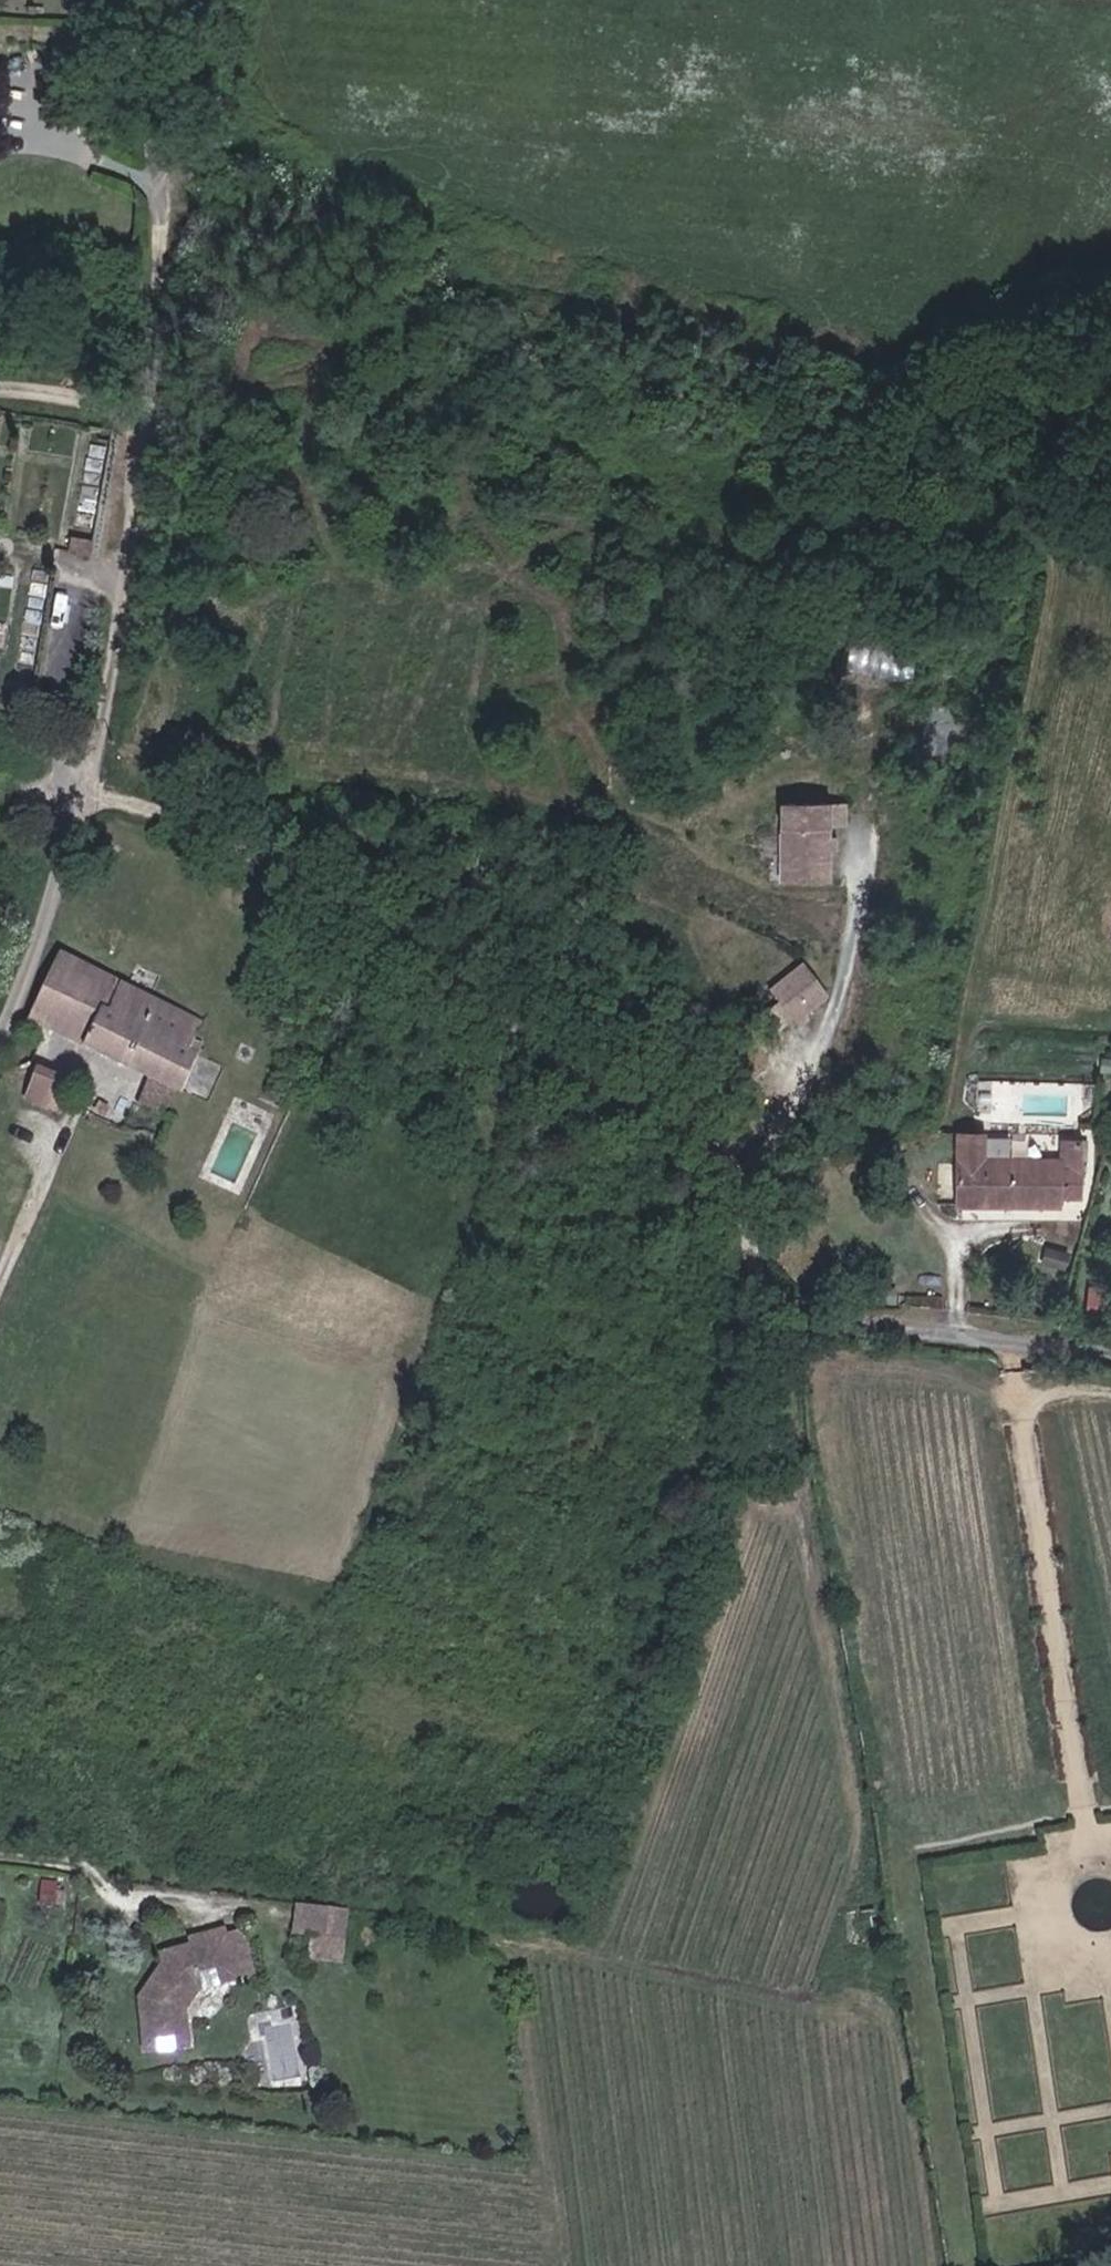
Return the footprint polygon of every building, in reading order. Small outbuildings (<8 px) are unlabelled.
[(85,552),(87,538),(67,536),(65,549),(85,552)] [(885,671),(888,639),(852,636),(849,668),(885,671)] [(774,877),(834,882),(838,823),(847,824),(849,800),(781,794),(774,877)] [(169,1109),(212,1017),(67,949),(37,1012),(152,1065),(139,1095),(169,1109)] [(770,988),(800,1023),(833,994),(804,960),(770,988)] [(43,1066),(30,1095),(58,1107),(70,1078),(43,1066)] [(953,1134),(926,1130),(917,1213),(1029,1226),(1032,1216),(1053,1218),(1059,1164),(1049,1163),(1048,1182),(1035,1180),(1035,1173),(973,1166),(975,1144),(952,1141),(953,1134)] [(1011,1134),(989,1133),(988,1150),(1011,1151),(1011,1134)] [(294,1929),(312,1931),(309,1958),(346,1962),(351,1906),(296,1900),(294,1929)] [(164,1950),(166,1961),(140,1994),(145,2049),(189,2044),(185,2008),(199,1986),(239,1975),(226,1933),(224,1926),(191,1936),(192,1943),(164,1950)] [(226,1933),(239,1975),(254,1970),(242,1928),(226,1933)]
